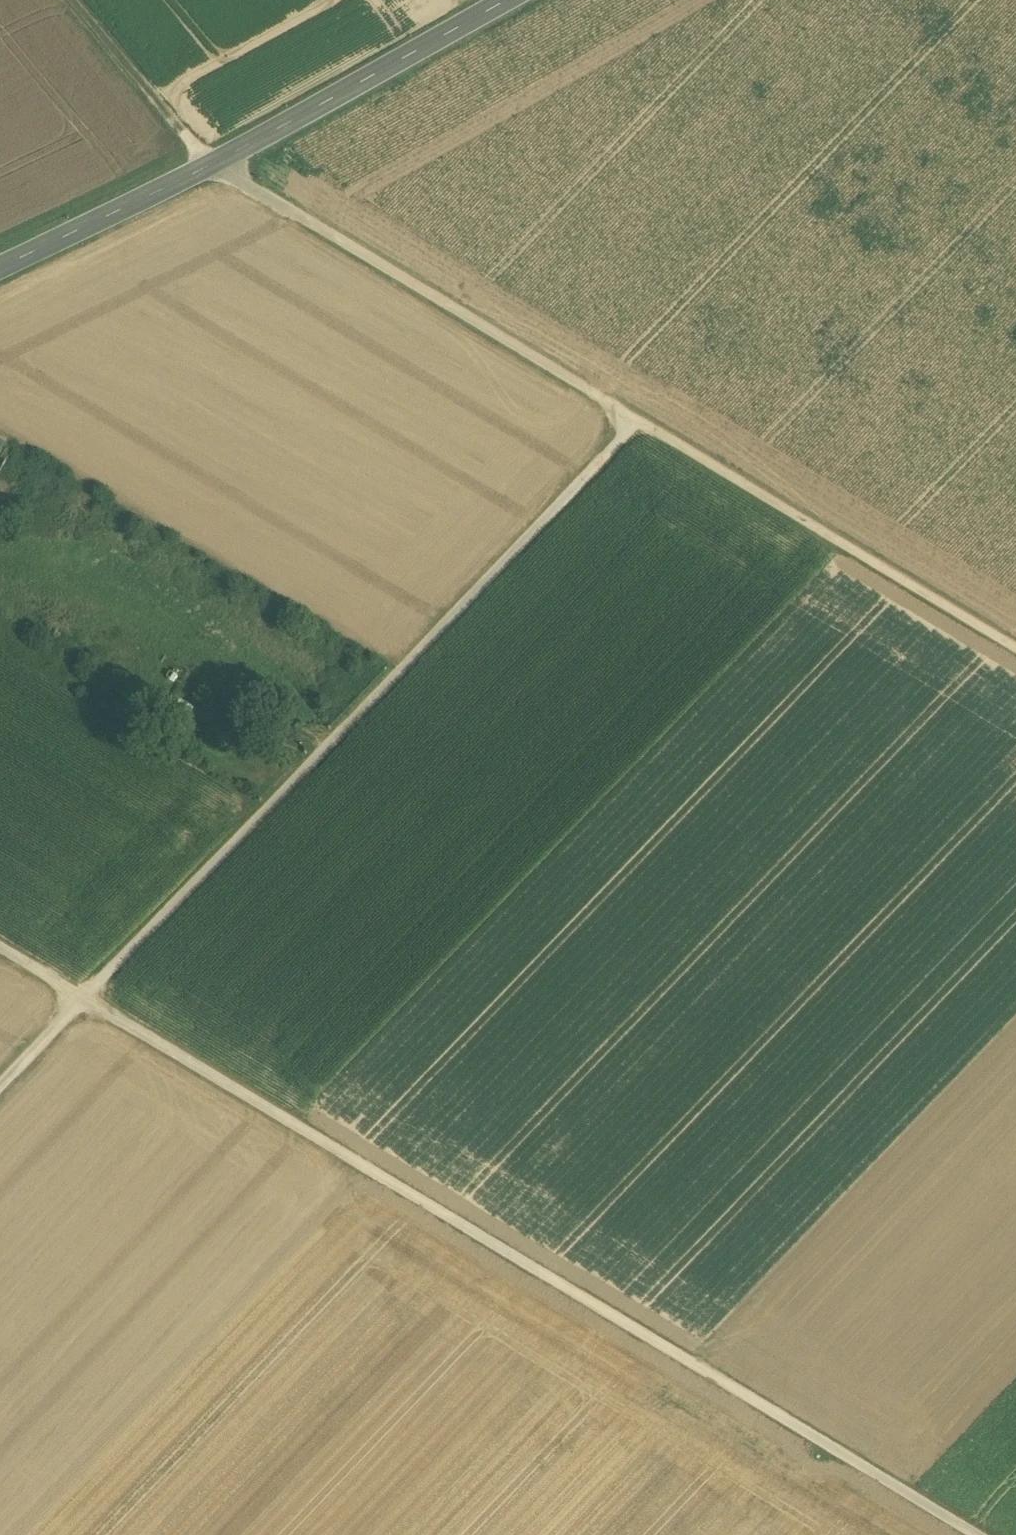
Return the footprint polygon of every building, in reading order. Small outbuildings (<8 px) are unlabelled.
[(182,723),(170,716),(163,728),(175,735),(182,723)]
